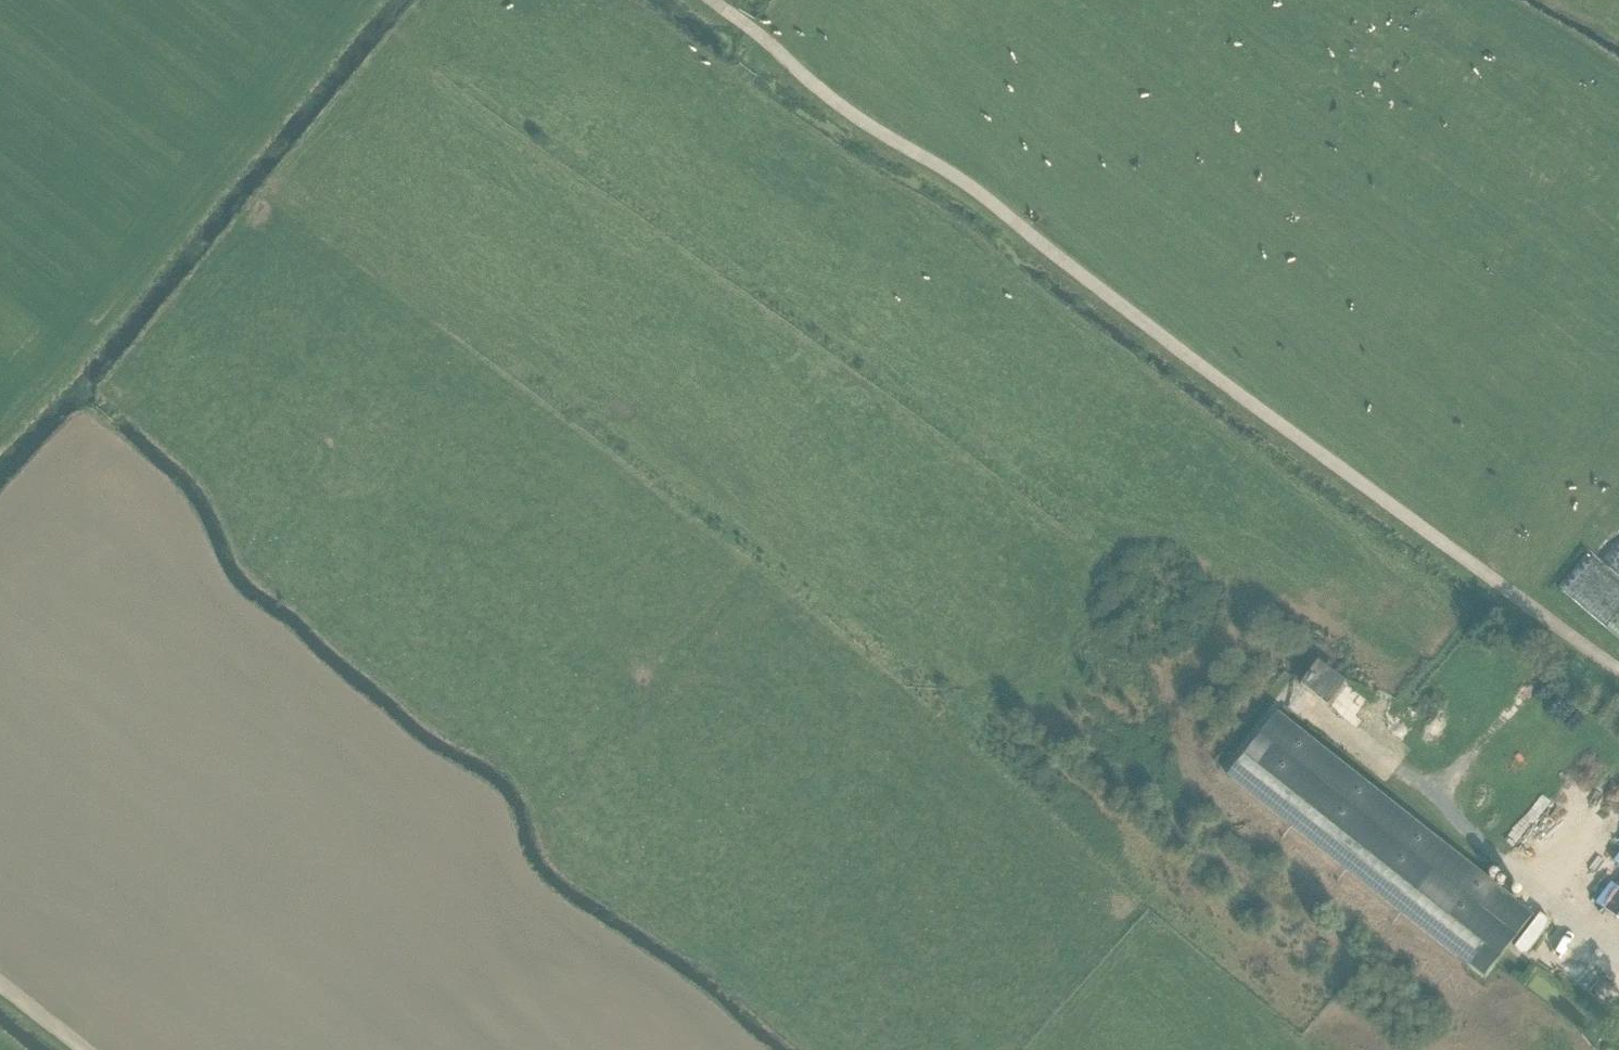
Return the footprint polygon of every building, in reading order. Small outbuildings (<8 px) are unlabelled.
[(1331,703),(1351,674),(1319,653),(1299,682),(1331,703)] [(1227,775),(1484,978),(1533,917),(1278,712),(1227,775)] [(1600,893),(1608,899),(1618,885),(1618,873),(1618,872),(1600,893)] [(1605,910),(1618,920),(1618,892),(1605,910)]
